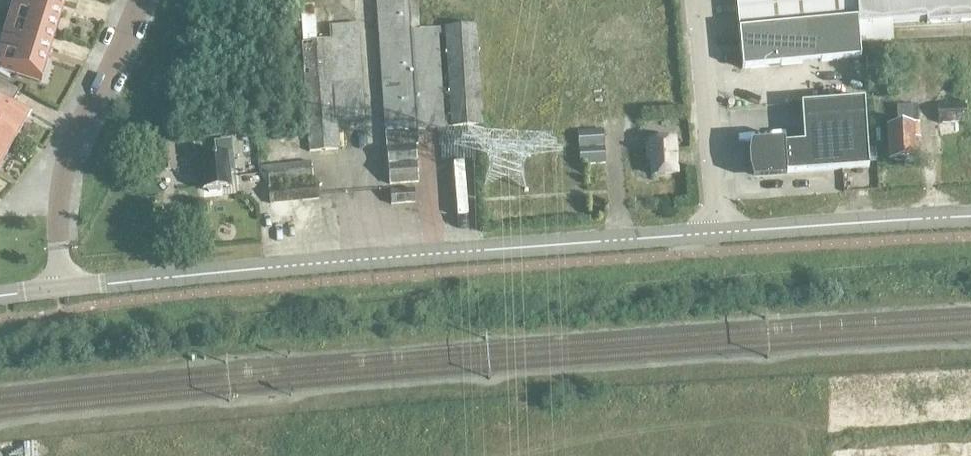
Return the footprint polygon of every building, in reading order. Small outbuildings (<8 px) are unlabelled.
[(67,0),(15,0),(0,49),(0,70),(41,83),(67,0)] [(418,0),(376,0),(389,186),(418,183),(415,146),(419,146),(418,131),(445,129),(451,128),(451,129),(483,127),(476,25),(444,28),(450,117),(444,117),(438,29),(419,30),(418,0)] [(858,20),(856,0),(737,0),(740,30),(739,30),(739,31),(858,20)] [(859,26),(926,22),(927,25),(970,22),(970,0),(857,0),(859,26)] [(358,24),(332,26),(329,27),(330,39),(316,40),(313,5),(299,6),(308,153),(340,150),(338,123),(365,121),(358,24)] [(858,20),(739,31),(743,70),(861,59),(858,20)] [(28,118),(27,118),(31,112),(24,108),(25,108),(14,102),(20,91),(0,80),(0,123),(19,134),(28,118)] [(869,168),(864,100),(801,105),(804,143),(752,147),(756,155),(757,168),(754,176),(869,168)] [(966,103),(937,105),(939,125),(967,122),(966,103)] [(905,159),(916,158),(915,138),(919,138),(917,106),(897,107),(898,126),(887,126),(889,160),(894,159),(897,162),(903,162),(905,159)] [(19,134),(0,123),(0,150),(7,154),(19,134)] [(578,133),(580,166),(605,165),(603,130),(579,131),(579,132),(578,133)] [(220,190),(232,189),(231,172),(235,172),(234,157),(240,157),(238,141),(232,142),(232,140),(214,141),(216,157),(199,158),(202,191),(207,191),(209,193),(218,193),(220,190)] [(673,141),(650,143),(653,176),(676,174),(673,141)] [(353,160),(366,161),(367,145),(354,145),(353,160)] [(957,165),(970,164),(970,153),(956,154),(957,165)] [(270,205),(320,200),(318,181),(313,182),(311,162),(259,167),(259,175),(267,184),(270,205)] [(454,225),(465,225),(463,170),(452,170),(454,225)] [(414,189),(390,191),(391,206),(411,204),(411,205),(415,204),(414,189)]
